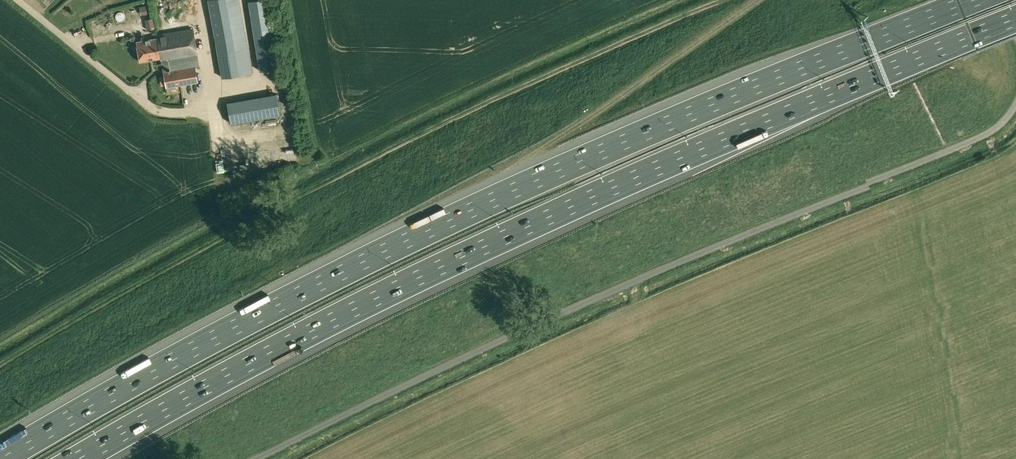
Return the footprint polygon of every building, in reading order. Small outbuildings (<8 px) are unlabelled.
[(222,78),(253,72),(240,0),(208,0),(222,78)] [(272,69),(277,68),(266,0),(255,0),(248,1),(260,71),(272,69)] [(981,16),(973,18),(976,31),(984,30),(981,16)] [(153,24),(143,25),(144,34),(154,32),(153,24)] [(968,24),(943,36),(945,40),(970,29),(968,24)] [(861,28),(846,33),(848,38),(863,33),(861,28)] [(195,67),(202,65),(200,53),(197,54),(193,29),(157,35),(157,38),(137,41),(140,61),(161,58),(166,87),(198,82),(195,67)] [(826,39),(831,48),(840,43),(836,34),(826,39)] [(276,93),(227,102),(231,123),(280,114),(276,93)] [(472,204),(486,198),(483,192),(470,198),(472,204)] [(455,206),(459,214),(472,208),(468,199),(455,206)] [(439,204),(414,215),(416,221),(442,210),(439,204)] [(315,271),(341,261),(339,256),(313,266),(315,271)] [(277,295),(279,301),(292,295),(290,290),(277,295)] [(264,309),(276,302),(274,297),(261,303),(264,309)]
